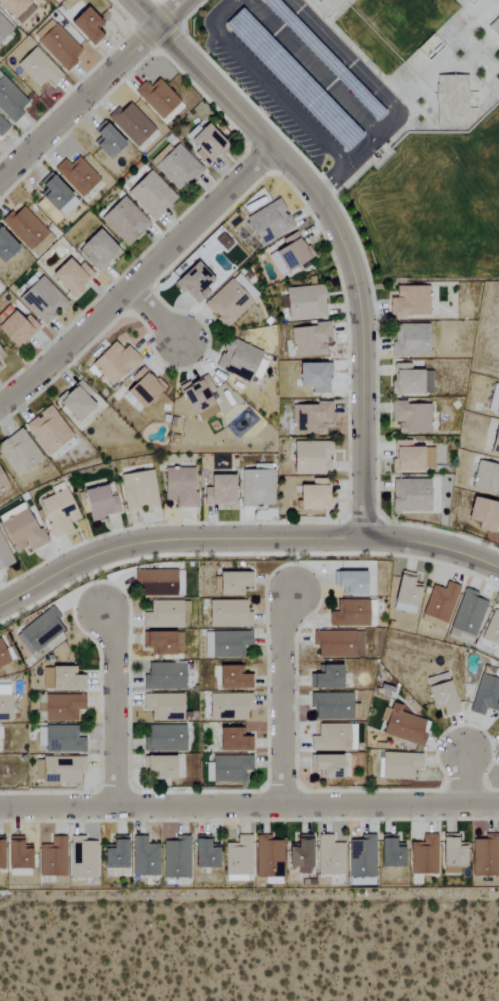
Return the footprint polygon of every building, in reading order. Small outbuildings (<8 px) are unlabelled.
[(10,20),(28,3),(25,0),(0,0),(0,8),(10,20)] [(14,19),(19,25),(35,10),(29,4),(14,19)] [(103,24),(84,6),(67,24),(91,47),(102,36),(96,31),(103,24)] [(486,25),(498,13),(498,39),(486,25)] [(0,17),(0,40),(12,29),(0,17)] [(81,50),(55,23),(36,41),(66,72),(76,62),(72,58),(81,50)] [(37,88),(45,81),(50,86),(61,76),(34,47),(15,65),(37,88)] [(27,103),(0,74),(0,111),(12,124),(23,114),(19,110),(27,103)] [(143,82),(133,91),(160,120),(179,102),(158,79),(148,87),(143,82)] [(135,148),(154,130),(129,102),(120,111),(117,107),(107,117),(135,148)] [(9,128),(0,118),(0,136),(9,128)] [(225,146),(203,121),(185,138),(197,150),(193,154),(203,165),(225,146)] [(93,134),(98,140),(92,145),(107,160),(124,144),(104,123),(93,134)] [(152,165),(177,193),(202,170),(177,143),(152,165)] [(82,198),(99,179),(77,157),(69,165),(63,160),(53,170),(82,198)] [(176,198),(149,170),(126,193),(152,220),(176,198)] [(39,186),(44,191),(39,196),(60,220),(78,204),(51,175),(39,186)] [(125,247),(149,224),(123,196),(99,219),(125,247)] [(263,229),(272,242),(295,227),(277,199),(244,220),(253,235),(263,229)] [(22,206),(13,214),(10,211),(0,220),(0,221),(34,257),(53,239),(22,206)] [(118,250),(96,230),(76,250),(98,271),(118,250)] [(17,247),(0,231),(0,264),(1,264),(17,247)] [(312,258),(297,231),(280,241),(284,246),(267,256),(279,276),(312,258)] [(93,276),(80,263),(75,268),(66,259),(49,275),(71,298),(93,276)] [(173,283),(195,306),(208,293),(203,288),(211,281),(195,263),(173,283)] [(259,297),(237,273),(202,305),(224,329),(259,297)] [(67,303),(39,276),(16,300),(45,327),(67,303)] [(325,318),(321,285),(284,289),(288,322),(325,318)] [(428,287),(395,287),(395,299),(388,299),(389,317),(428,317),(428,287)] [(16,350),(37,326),(26,316),(22,319),(12,310),(0,323),(0,335),(16,350)] [(392,357),(428,357),(427,324),(392,325),(392,357)] [(290,327),(292,358),(329,356),(328,325),(290,327)] [(214,368),(248,382),(251,376),(258,380),(266,362),(259,359),(262,352),(227,338),(214,368)] [(126,345),(121,350),(113,342),(90,364),(111,387),(140,360),(126,345)] [(311,395),(329,394),(329,364),(297,364),(297,388),(311,388),(311,395)] [(431,395),(431,371),(411,371),(411,365),(392,364),(391,395),(431,395)] [(141,410),(163,387),(141,367),(130,379),(133,382),(123,393),(141,410)] [(177,389),(191,417),(196,415),(200,422),(217,413),(208,394),(213,392),(205,375),(177,389)] [(56,401),(76,424),(94,407),(86,398),(91,394),(78,381),(56,401)] [(498,416),(498,385),(494,383),(486,412),(498,416)] [(390,423),(398,423),(398,435),(431,434),(431,403),(390,404),(390,423)] [(331,404),(292,405),(293,435),(324,435),(324,424),(331,424),(331,404)] [(72,436),(49,406),(23,426),(46,456),(72,436)] [(498,456),(498,424),(496,423),(489,454),(498,456)] [(42,459),(19,429),(0,443),(0,456),(17,478),(42,459)] [(423,473),(423,468),(434,469),(434,449),(411,448),(411,442),(392,441),(392,472),(423,473)] [(332,443),(292,442),(291,473),(330,474),(330,456),(331,456),(332,443)] [(477,461),(471,491),(498,496),(498,465),(477,461)] [(273,507),(272,464),(252,465),(252,470),(240,471),(240,507),(273,507)] [(193,509),(194,469),(163,468),(163,502),(175,503),(175,508),(193,509)] [(120,475),(124,513),(157,509),(153,472),(120,475)] [(203,488),(203,504),(216,505),(216,508),(232,508),(233,477),(208,476),(208,488),(203,488)] [(298,511),(326,511),(325,480),(311,480),(311,486),(297,487),(298,511)] [(429,480),(391,480),(390,512),(429,513),(429,480)] [(115,496),(106,498),(104,487),(82,490),(86,520),(118,515),(115,496)] [(68,523),(77,520),(65,490),(37,502),(53,538),(71,530),(68,523)] [(479,524),(478,531),(493,534),(496,519),(498,519),(498,504),(471,498),(465,521),(479,524)] [(44,545),(25,503),(8,511),(11,518),(0,523),(14,554),(26,548),(28,552),(44,545)] [(13,564),(0,537),(0,570),(13,564)] [(176,570),(135,571),(135,597),(176,597),(176,570)] [(393,611),(415,614),(419,585),(413,584),(414,574),(398,572),(393,611)] [(252,573),(216,574),(216,597),(243,597),(242,589),(252,589),(252,573)] [(364,573),(333,573),(333,588),(343,588),(343,596),(364,597),(364,573)] [(443,589),(432,585),(422,617),(447,625),(459,587),(446,583),(443,589)] [(451,629),(475,637),(486,602),(477,599),(478,594),(463,589),(451,629)] [(370,627),(370,600),(336,601),(336,612),(328,612),(328,627),(370,627)] [(181,602),(150,601),(150,613),(142,613),(142,629),(181,629),(181,602)] [(246,602),(208,601),(208,627),(251,628),(251,613),(246,613),(246,602)] [(63,630),(56,622),(61,618),(50,606),(16,636),(33,656),(63,630)] [(498,648),(498,613),(494,610),(480,640),(498,648)] [(362,631),(312,632),(312,647),(316,647),(317,658),(363,658),(362,631)] [(248,632),(205,633),(205,644),(211,644),(211,659),(249,658),(248,632)] [(182,633),(143,633),(143,649),(151,649),(151,656),(182,656),(182,633)] [(0,642),(0,668),(9,664),(0,642)] [(147,663),(147,675),(142,675),(142,690),(184,691),(184,664),(147,663)] [(340,690),(340,667),(319,666),(319,675),(310,675),(309,689),(340,690)] [(483,666),(468,713),(482,717),(485,709),(496,713),(498,701),(498,671),(483,666)] [(216,667),(216,691),(251,691),(251,675),(242,675),(242,667),(216,667)] [(75,668),(43,668),(43,692),(84,692),(84,677),(75,677),(75,668)] [(432,709),(440,707),(444,718),(457,713),(445,673),(423,680),(432,709)] [(11,722),(10,685),(0,685),(0,723),(11,722)] [(182,694),(142,695),(143,710),(150,710),(150,721),(182,721),(182,694)] [(252,694),(208,695),(209,720),(245,720),(245,710),(252,710),(252,694)] [(309,694),(309,709),(313,709),(313,720),(351,720),(351,694),(309,694)] [(84,695),(44,696),(44,722),(76,722),(76,710),(84,710),(84,695)] [(401,713),(402,706),(391,703),(390,709),(383,708),(380,721),(385,722),(381,737),(422,747),(425,734),(421,733),(424,719),(401,713)] [(356,725),(317,725),(317,737),(309,737),(309,752),(356,752),(356,725)] [(77,727),(44,726),(44,753),(84,753),(84,739),(77,739),(77,727)] [(184,726),(147,726),(147,738),(143,738),(142,752),(184,753),(184,726)] [(217,729),(217,753),(252,753),(252,738),(243,738),(243,729),(217,729)] [(413,781),(413,769),(421,769),(421,754),(382,753),(381,780),(413,781)] [(206,783),(244,783),(244,772),(252,772),(251,756),(212,757),(212,763),(205,763),(206,783)] [(320,780),(342,780),(342,756),(310,757),(311,772),(320,772),(320,780)] [(35,757),(34,783),(79,784),(79,773),(85,773),(85,758),(35,757)] [(153,781),(175,782),(175,758),(144,757),(143,772),(153,773),(153,781)] [(374,886),(375,835),(360,834),(360,840),(350,840),(349,885),(374,886)] [(410,842),(411,875),(437,874),(437,834),(422,834),(422,842),(410,842)] [(498,876),(498,834),(483,834),(483,839),(472,839),(472,877),(498,876)] [(226,882),(252,881),(251,835),(236,836),(237,844),(225,844),(226,882)] [(287,867),(298,867),(298,874),(310,874),(311,836),(295,835),(295,847),(287,847),(287,867)] [(345,844),(333,844),(333,835),(318,835),(318,875),(345,875),(345,844)] [(38,845),(39,877),(66,876),(65,836),(50,836),(50,844),(38,845)] [(132,876),(158,876),(159,844),(146,844),(147,836),(132,836),(132,876)] [(163,841),(163,878),(189,878),(190,836),(173,836),(173,841),(163,841)] [(282,840),(271,840),(271,836),(256,836),(256,878),(266,878),(266,884),(282,884),(282,840)] [(441,866),(464,867),(465,846),(456,846),(456,836),(441,836),(441,866)] [(30,869),(30,848),(21,848),(21,837),(6,837),(6,868),(30,869)] [(125,869),(126,838),(110,837),(110,846),(103,846),(102,868),(125,869)] [(380,867),(403,867),(403,847),(394,847),(394,838),(379,838),(380,867)] [(193,868),(217,868),(218,847),(209,847),(209,839),(194,839),(193,868)] [(96,879),(97,841),(77,841),(77,863),(71,863),(70,878),(96,879)]
